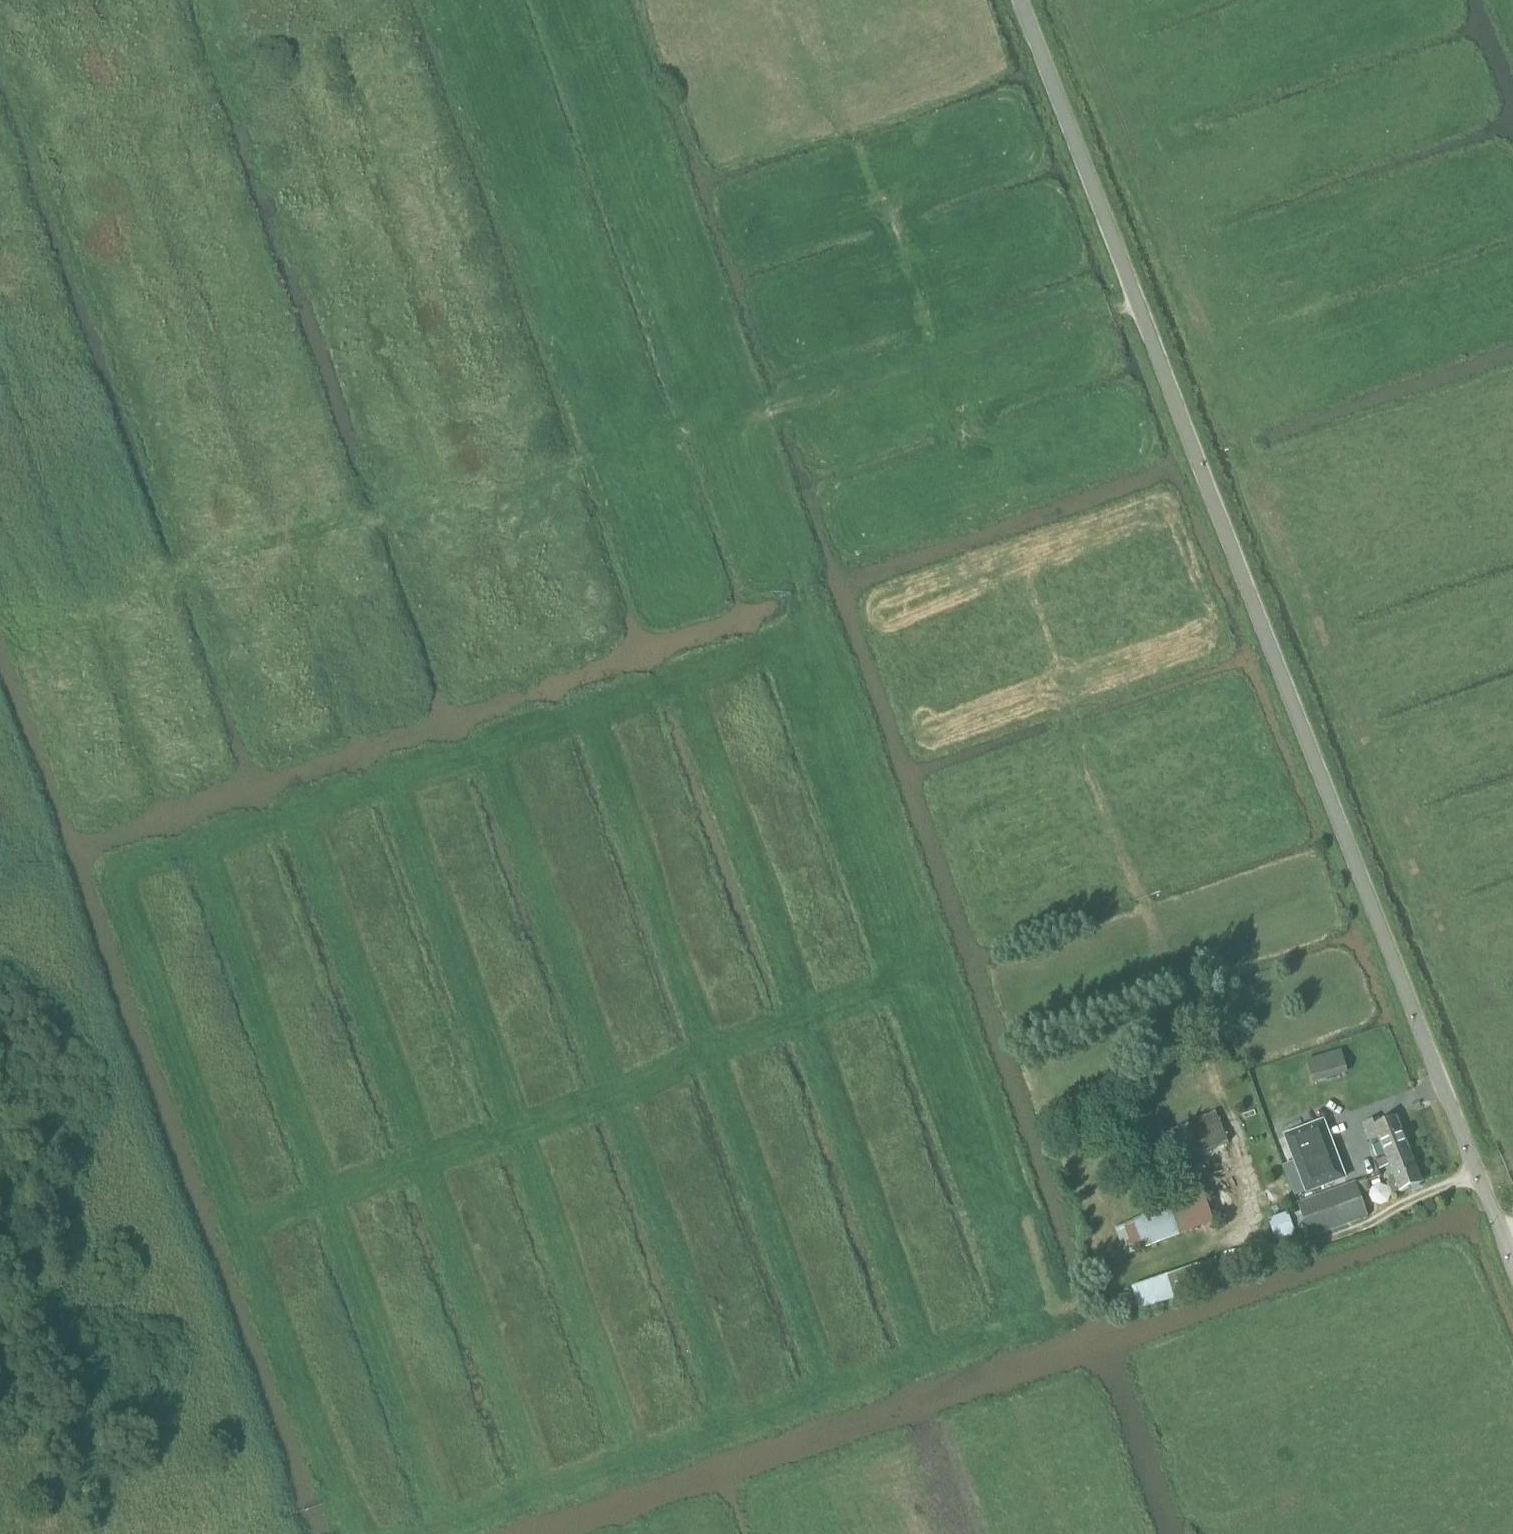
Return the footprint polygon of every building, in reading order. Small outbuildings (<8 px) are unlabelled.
[(1341,1051),(1308,1060),(1314,1081),(1347,1072),(1341,1051)] [(1217,1114),(1166,1135),(1178,1166),(1229,1144),(1217,1114)] [(1409,1154),(1396,1119),(1380,1125),(1378,1120),(1364,1125),(1371,1142),(1379,1139),(1386,1158),(1387,1161),(1409,1154)] [(1325,1120),(1284,1136),(1307,1196),(1347,1180),(1325,1120)] [(1375,1162),(1378,1170),(1390,1166),(1393,1176),(1388,1178),(1390,1183),(1387,1184),(1392,1195),(1421,1184),(1409,1154),(1387,1161),(1386,1158),(1375,1162)] [(1268,1221),(1276,1243),(1295,1236),(1294,1234),(1306,1229),(1310,1239),(1368,1218),(1356,1184),(1298,1205),(1301,1213),(1289,1218),(1287,1214),(1268,1221)] [(1169,1208),(1116,1229),(1126,1256),(1214,1225),(1203,1193),(1168,1205),(1169,1208)] [(1216,1259),(1132,1288),(1140,1311),(1224,1283),(1216,1259)]
